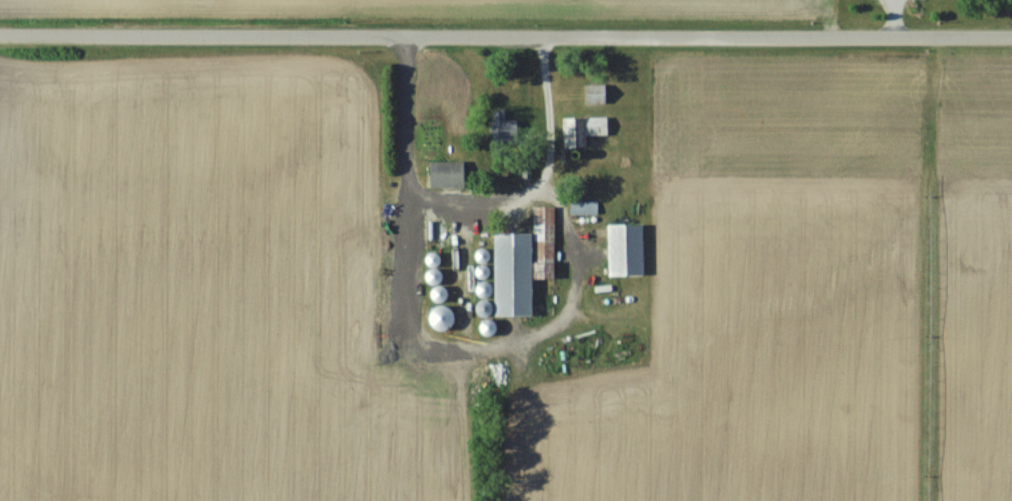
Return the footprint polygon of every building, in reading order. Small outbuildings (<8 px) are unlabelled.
[(587,104),(608,104),(608,85),(587,85),(587,104)] [(507,111),(491,111),(491,137),(518,137),(518,122),(507,122),(507,111)] [(564,147),(591,147),(591,136),(609,136),(609,118),(563,119),(564,147)] [(467,187),(467,162),(430,162),(430,187),(467,187)] [(496,316),(535,316),(535,256),(554,256),(555,207),(534,207),(534,233),(496,233),(496,316)] [(645,276),(645,225),(608,225),(608,276),(645,276)] [(448,300),(447,288),(435,289),(436,301),(448,300)] [(446,305),(431,314),(442,332),(457,323),(446,305)] [(497,334),(497,321),(484,321),(484,335),(497,334)]
